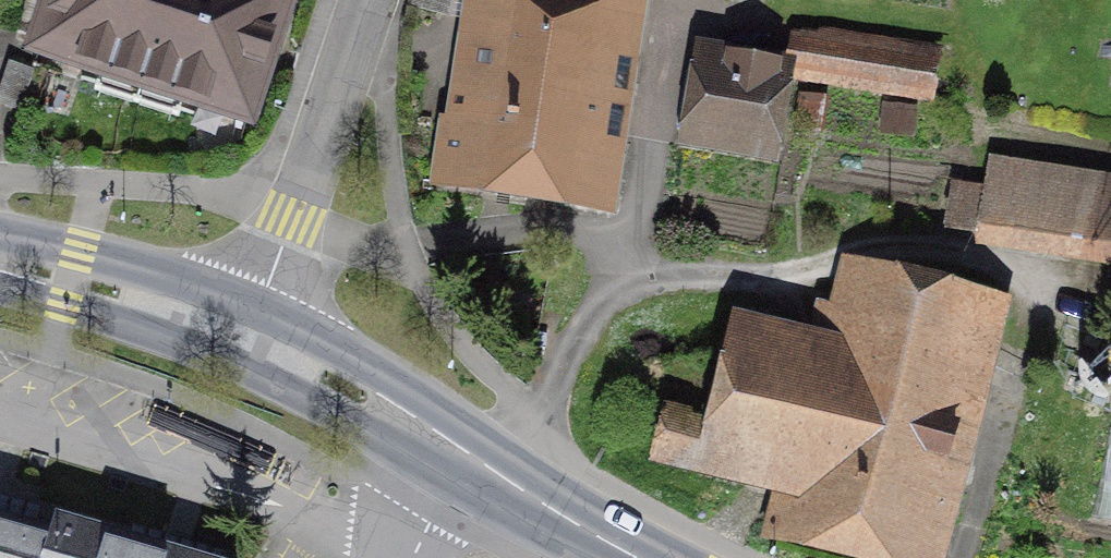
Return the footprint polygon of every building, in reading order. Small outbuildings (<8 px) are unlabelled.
[(23,52),(251,121),(287,0),(39,0),(23,52)] [(465,0),(422,0),(421,8),(463,15),(465,0)] [(523,197),(553,0),(470,0),(442,185),(523,197)] [(523,197),(621,211),(653,0),(553,0),(523,197)] [(798,92),(935,115),(943,65),(793,40),(788,71),(801,74),(798,92)] [(788,71),(698,56),(680,165),(783,182),(798,92),(801,74),(788,71)] [(993,170),(980,259),(1110,278),(1110,187),(993,170)] [(831,351),(736,329),(696,499),(767,515),(757,557),(763,557),(954,557),(1011,313),(849,275),(831,351)] [(1100,513),(1110,515),(1110,452),(1100,513)] [(0,525),(0,557),(125,557),(111,554),(0,525)]
